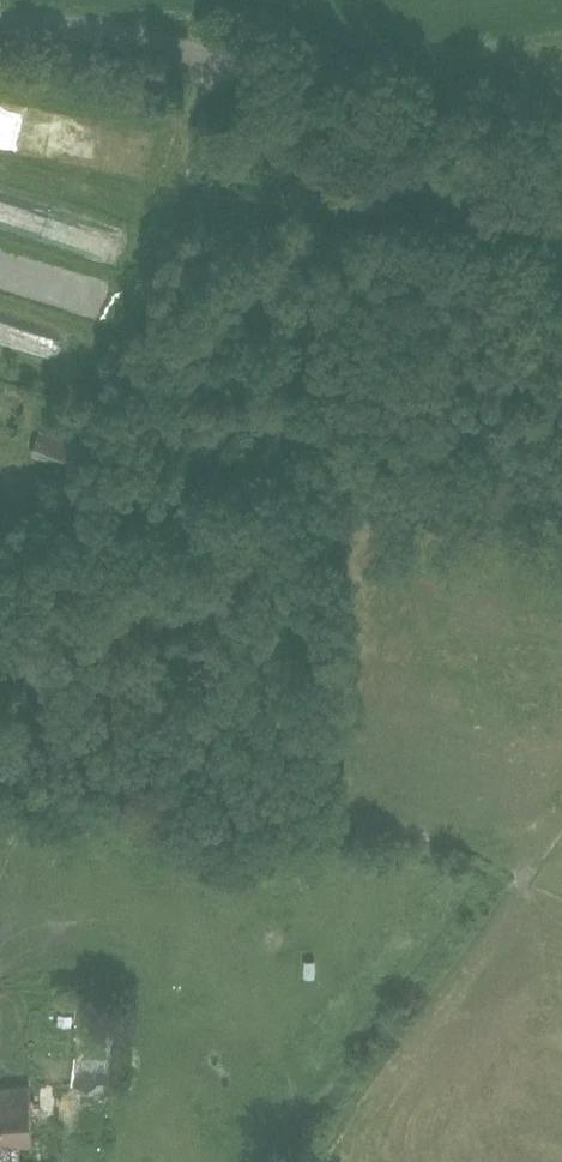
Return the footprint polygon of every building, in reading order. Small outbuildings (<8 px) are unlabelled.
[(37,1139),(32,1082),(0,1084),(0,1142),(37,1139)]
